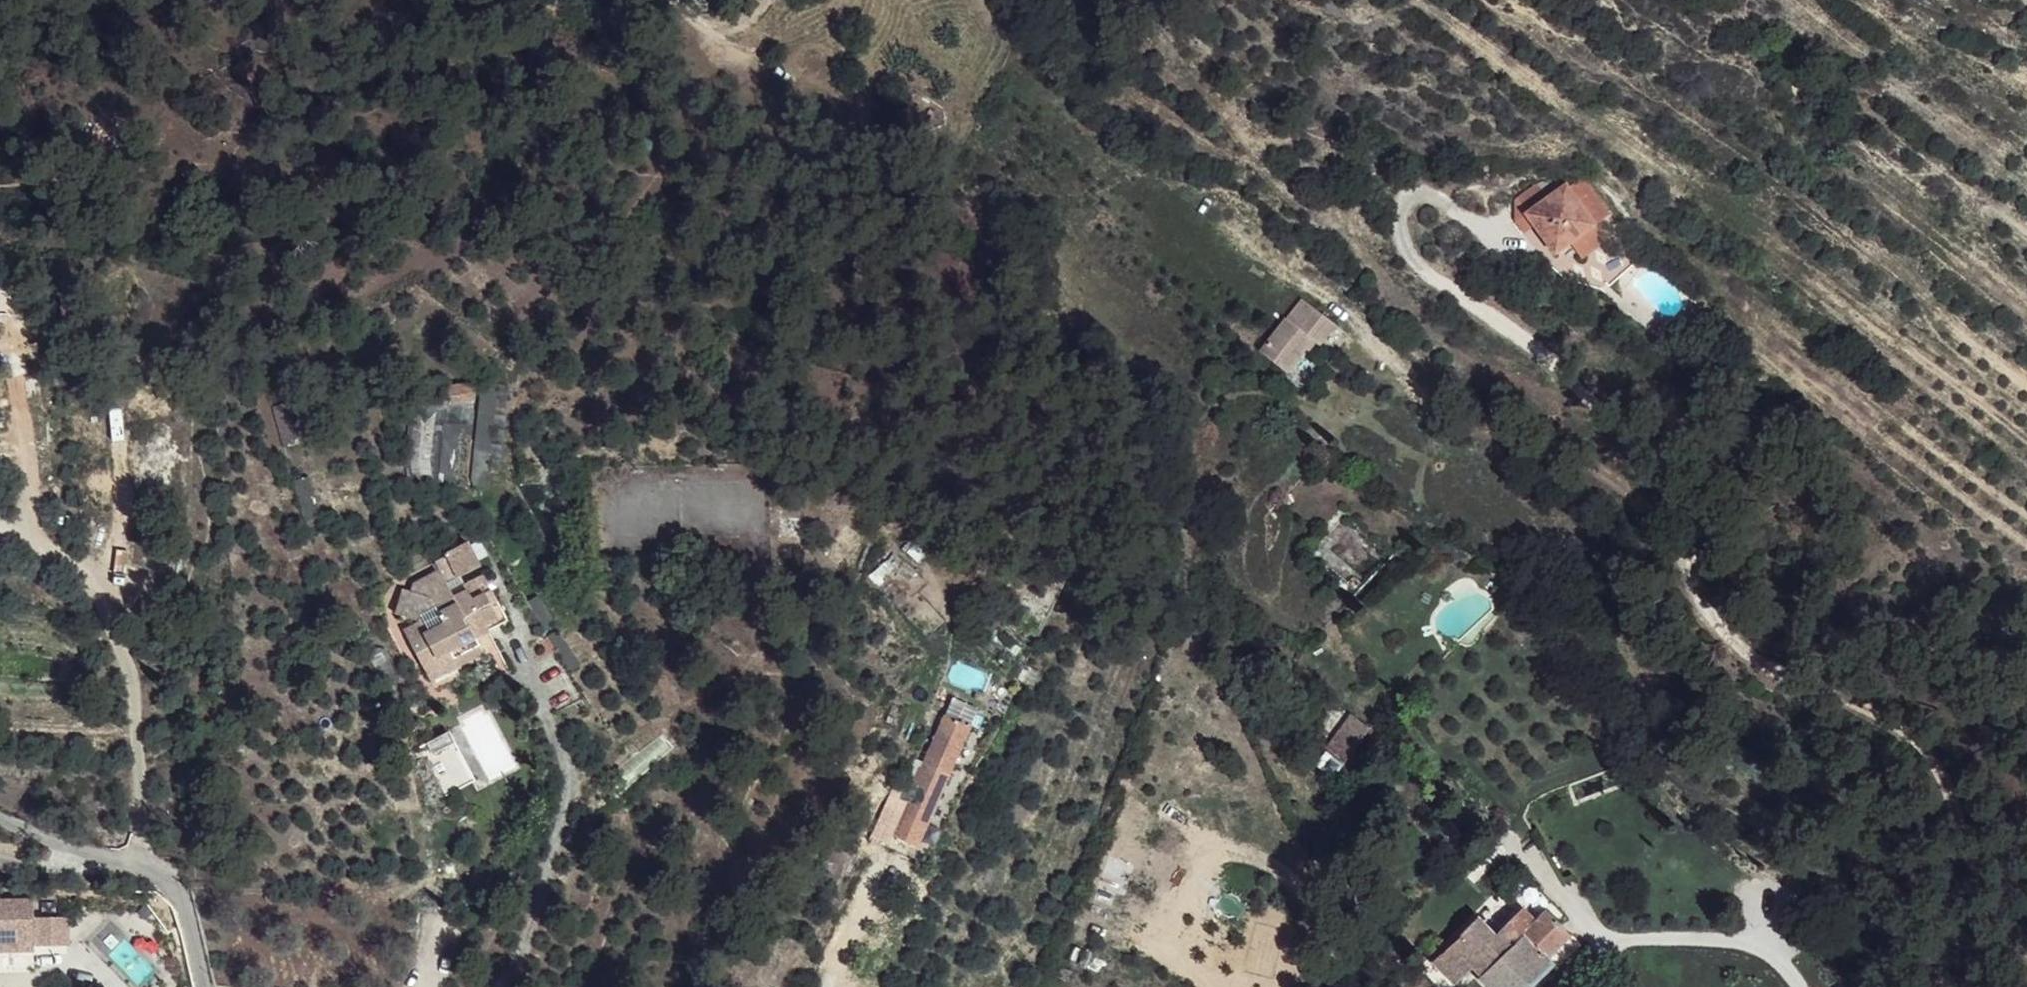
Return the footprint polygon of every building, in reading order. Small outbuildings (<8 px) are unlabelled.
[(1566,185),(1563,187),(1548,198),(1526,215),(1535,226),(1555,254),(1567,245),(1591,226),(1608,213),(1582,178),(1568,188),(1566,185)] [(1526,215),(1548,198),(1537,184),(1515,201),(1516,222),(1524,234),(1535,226),(1526,215)] [(1591,226),(1567,245),(1575,258),(1600,239),(1591,226)] [(1338,329),(1310,308),(1289,335),(1317,359),(1324,350),(1338,329)] [(1346,335),(1338,329),(1324,350),(1330,357),(1346,335)] [(1299,381),(1317,359),(1289,335),(1271,360),(1299,381)] [(467,485),(495,488),(507,388),(439,380),(427,480),(467,485)] [(458,583),(445,565),(423,577),(421,586),(410,586),(404,612),(419,615),(422,620),(410,628),(428,658),(454,646),(459,652),(486,639),(486,631),(513,613),(489,570),(458,583)] [(454,646),(428,658),(439,675),(491,647),(486,639),(459,652),(454,646)] [(969,690),(977,672),(954,662),(946,680),(969,690)] [(1371,726),(1354,715),(1320,760),(1338,771),(1371,726)] [(964,727),(940,716),(858,892),(881,903),(964,727)] [(457,736),(431,749),(453,792),(480,778),(457,736)] [(1522,872),(1475,908),(1492,928),(1523,908),(1538,895),(1522,872)] [(34,950),(34,943),(67,942),(67,937),(65,919),(33,920),(33,901),(0,902),(0,950),(34,950)] [(1435,938),(1451,959),(1473,945),(1503,986),(1509,986),(1549,960),(1548,954),(1570,935),(1550,911),(1533,921),(1523,908),(1492,928),(1475,908),(1435,938)]
